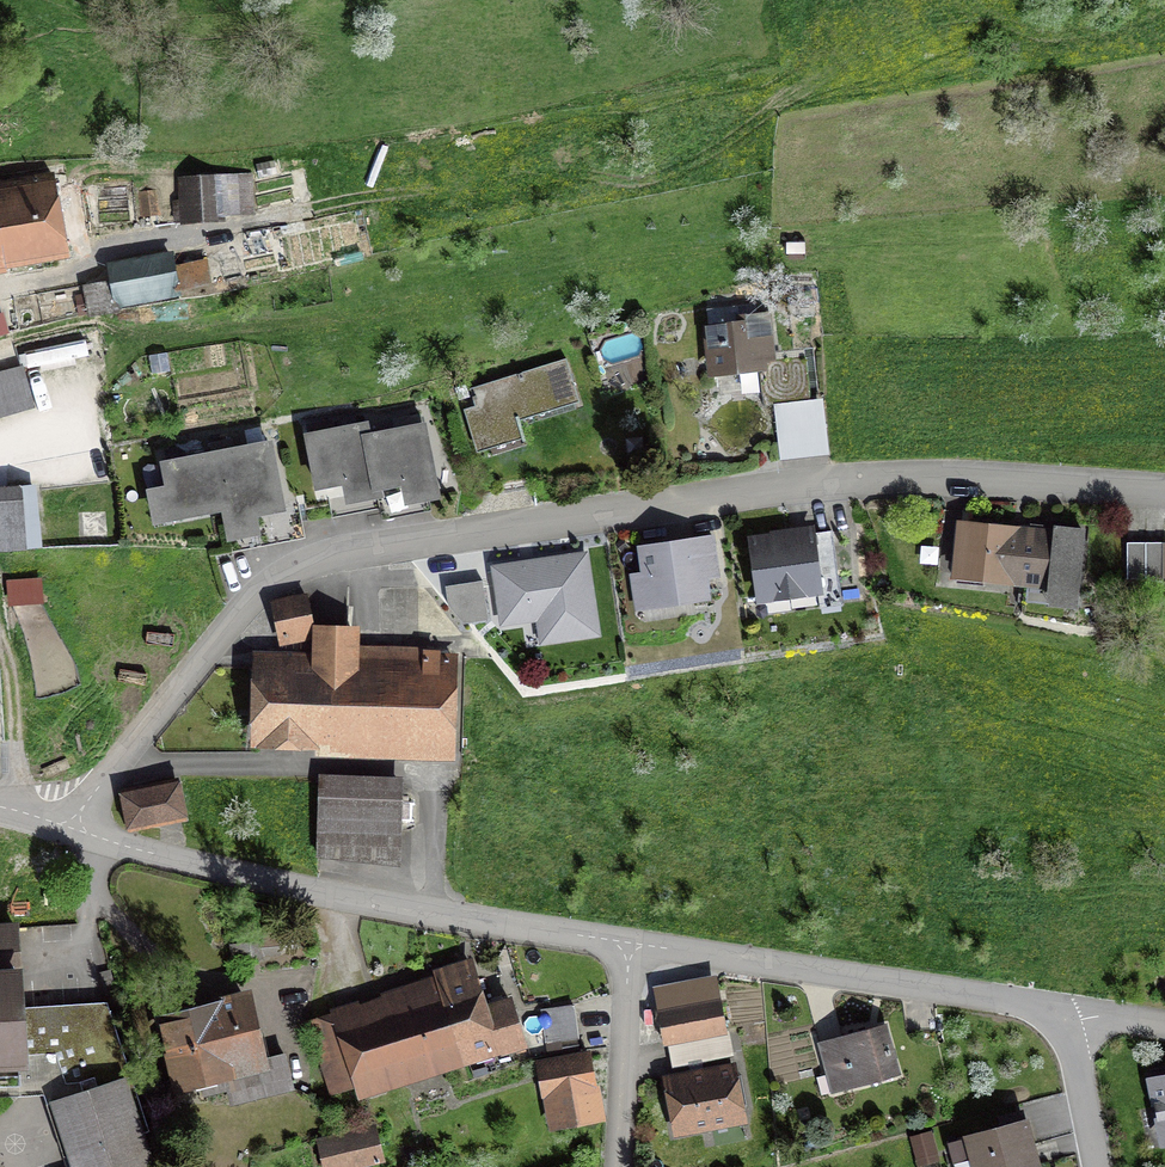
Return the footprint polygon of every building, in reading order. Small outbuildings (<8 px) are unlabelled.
[(66,249),(52,175),(26,180),(29,193),(0,198),(0,261),(66,249)] [(219,178),(181,180),(183,221),(221,219),(219,178)] [(169,254),(109,266),(117,301),(209,282),(205,262),(172,268),(169,254)] [(759,368),(762,390),(808,385),(804,349),(771,353),(767,314),(741,317),(741,324),(708,328),(713,374),(759,368)] [(470,388),(485,437),(521,426),(519,420),(579,401),(566,358),(470,388)] [(33,405),(24,370),(0,375),(0,413),(33,405)] [(393,420),(396,431),(368,437),(366,437),(374,475),(373,476),(375,487),(433,476),(420,415),(393,420)] [(366,437),(368,437),(365,425),(335,431),(333,419),(306,425),(317,486),(373,476),(374,475),(366,437)] [(282,508),(269,444),(234,451),(232,439),(211,443),(213,455),(164,464),(174,517),(222,508),(224,519),(282,508)] [(36,544),(31,477),(9,478),(10,499),(0,500),(0,551),(15,549),(15,546),(36,544)] [(956,573),(1010,579),(1015,531),(961,526),(956,573)] [(1057,528),(1056,535),(1015,531),(1010,579),(1051,583),(1050,592),(1076,595),(1083,531),(1057,528)] [(772,538),(751,541),(759,597),(839,586),(832,531),(791,536),(790,532),(772,534),(772,538)] [(714,541),(644,551),(652,602),(704,595),(701,578),(719,576),(714,541)] [(1163,583),(1164,583),(1164,569),(1163,569),(1163,542),(1127,542),(1127,578),(1163,578),(1163,583)] [(544,609),(549,639),(595,632),(583,557),(497,570),(504,621),(533,616),(532,610),(544,609)] [(464,623),(488,620),(483,581),(445,586),(448,605),(464,623)] [(277,602),(285,638),(314,632),(306,595),(277,602)] [(410,751),(449,752),(451,654),(414,653),(414,672),(352,670),(352,629),(319,628),(318,670),(260,668),(259,734),(411,737),(410,751)] [(174,783),(126,793),(133,826),(181,816),(174,783)] [(401,788),(321,785),(318,855),(399,864),(401,788)] [(276,929),(237,933),(239,956),(262,954),(262,950),(278,949),(276,929)] [(151,1141),(155,1138),(114,1008),(27,1012),(22,935),(0,936),(0,1071),(53,1068),(82,1159),(74,1159),(76,1166),(159,1166),(151,1141)] [(472,977),(440,987),(461,1056),(494,1045),(496,1052),(523,1044),(509,999),(485,1006),(475,976),(472,977)] [(360,1087),(461,1056),(440,987),(335,1020),(356,1088),(360,1087)] [(228,1089),(231,1103),(292,1089),(284,1055),(258,1062),(242,995),(213,1001),(215,1009),(164,1021),(179,1083),(202,1078),(206,1094),(228,1089)] [(667,1041),(707,1033),(723,1030),(717,1000),(661,1011),(667,1041)] [(572,1005),(544,1009),(548,1043),(577,1039),(572,1005)] [(828,1073),(851,1067),(856,1086),(898,1074),(885,1027),(869,1032),(868,1029),(819,1042),(828,1073)] [(586,1053),(540,1064),(547,1094),(593,1083),(586,1053)] [(731,1066),(667,1079),(677,1131),(742,1118),(731,1066)] [(1164,1138),(1164,1078),(1152,1081),(1164,1138)] [(949,1143),(955,1166),(1035,1166),(1037,1166),(1024,1121),(969,1136),(969,1138),(949,1143)] [(326,1166),(339,1166),(380,1157),(373,1130),(320,1143),(326,1166)]
